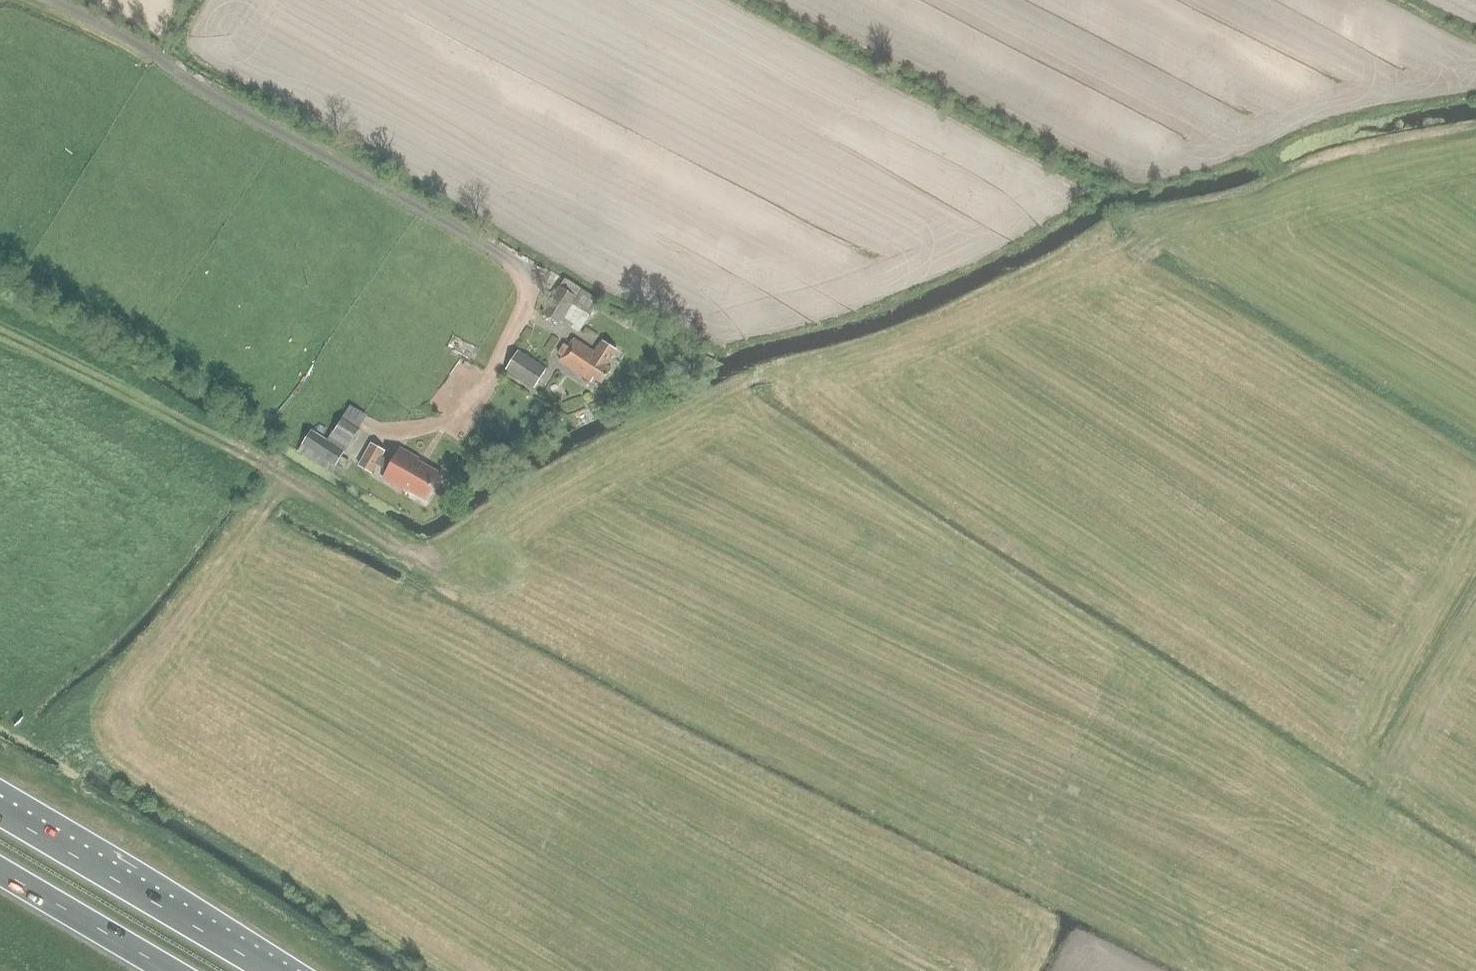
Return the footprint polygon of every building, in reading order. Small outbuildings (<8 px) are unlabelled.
[(558,289),(542,316),(559,326),(572,305),(589,315),(598,299),(557,274),(552,281),(560,286),(558,289)] [(633,327),(640,332),(643,327),(636,322),(633,327)] [(563,343),(557,354),(563,358),(560,362),(591,381),(593,378),(602,383),(612,368),(608,366),(617,351),(603,342),(596,353),(574,339),(570,347),(563,343)] [(546,372),(518,355),(507,373),(534,391),(546,372)] [(310,431),(301,444),(335,466),(358,430),(366,416),(349,406),(326,441),(310,431)] [(370,444),(358,465),(372,473),(377,464),(387,470),(383,479),(403,490),(404,488),(424,500),(439,474),(416,460),(417,458),(400,448),(392,461),(381,457),(384,451),(370,444)]
